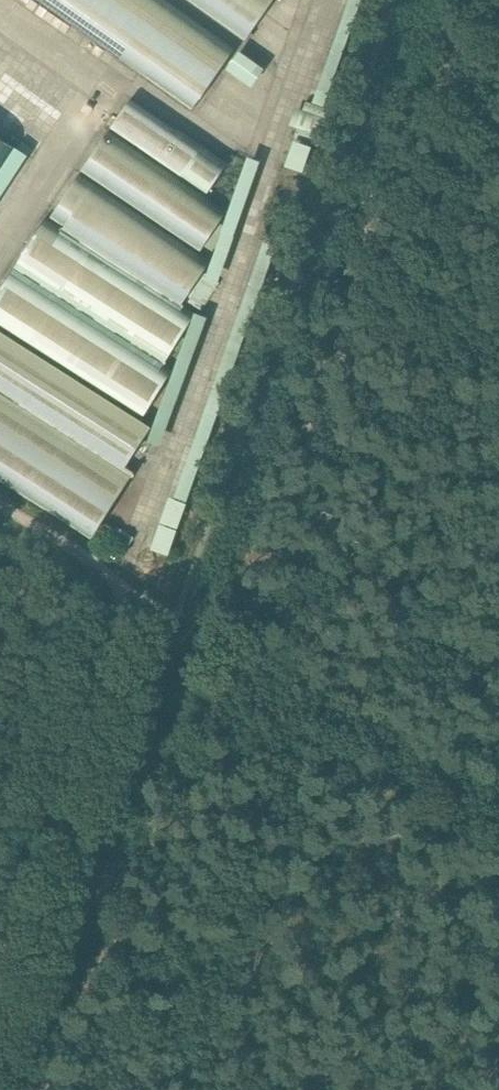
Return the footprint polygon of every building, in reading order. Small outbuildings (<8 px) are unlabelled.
[(168,0),(38,0),(193,110),(236,48),(168,0)] [(243,38),(270,0),(190,0),(243,38)] [(226,165),(130,101),(113,127),(208,191),(226,165)] [(227,214),(109,133),(84,170),(202,250),(206,243),(215,249),(229,229),(220,223),(227,214)] [(17,148),(0,137),(0,174),(17,148)] [(282,161),(297,167),(307,146),(292,139),(282,161)] [(208,264),(81,176),(16,266),(166,363),(197,318),(183,308),(185,305),(182,302),(208,264)] [(14,267),(0,290),(0,471),(99,531),(137,472),(126,465),(153,423),(145,418),(174,374),(163,367),(164,365),(14,267)] [(147,548),(167,554),(184,501),(164,494),(147,548)]
